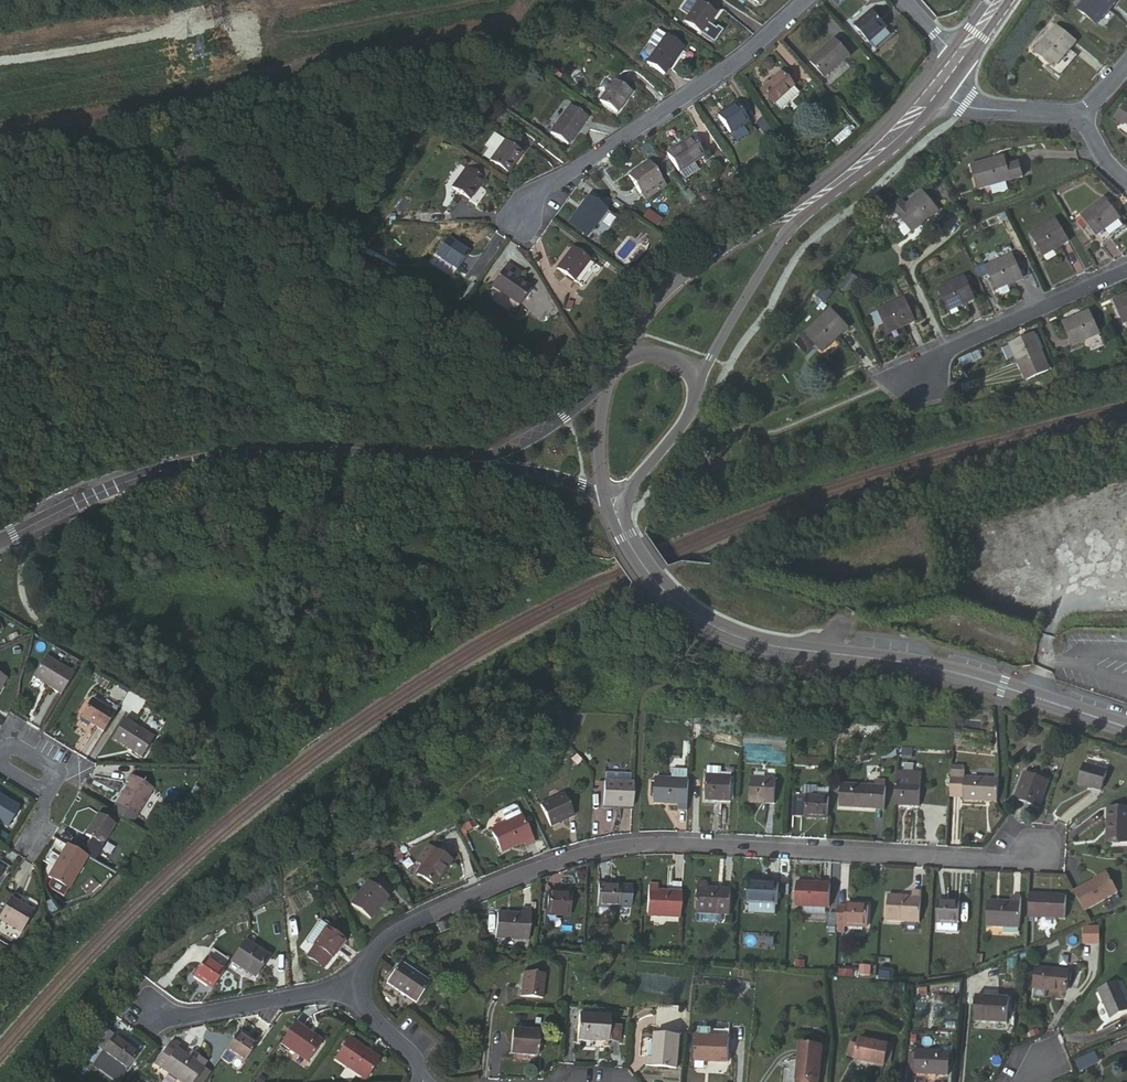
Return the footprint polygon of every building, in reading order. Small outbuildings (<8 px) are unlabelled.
[(1062,3),(1082,17),(1095,0),(1064,0),(1062,3)] [(700,1),(684,22),(703,35),(719,14),(700,1)] [(873,11),(855,28),(872,46),(890,28),(873,11)] [(1045,18),(1025,46),(1046,61),(1067,33),(1045,18)] [(657,52),(666,38),(660,34),(650,47),(657,52)] [(657,52),(648,65),(664,77),(683,50),(666,38),(657,52)] [(837,40),(812,64),(829,81),(854,57),(837,40)] [(786,61),(792,54),(779,42),(773,48),(786,61)] [(778,72),(758,93),(772,107),(793,86),(778,72)] [(618,78),(601,101),(620,115),(637,91),(618,78)] [(1117,115),(1126,121),(1126,101),(1117,115)] [(570,103),(549,133),(567,145),(588,115),(570,103)] [(735,103),(716,117),(728,135),(747,123),(735,103)] [(765,133),(771,128),(761,117),(755,122),(765,133)] [(485,156),(493,162),(508,140),(497,132),(486,146),(490,149),(485,156)] [(690,139),(666,155),(677,173),(702,156),(690,139)] [(508,140),(493,162),(510,174),(526,152),(508,140)] [(1003,151),(969,160),(976,185),(1022,173),(1018,158),(1006,161),(1003,151)] [(637,194),(638,193),(655,183),(662,179),(663,178),(651,158),(625,175),(637,194)] [(492,173),(474,160),(468,168),(487,180),(492,173)] [(482,187),(487,180),(468,168),(453,188),(479,206),(489,192),(482,187)] [(668,187),(662,179),(655,183),(660,192),(668,187)] [(655,183),(638,193),(643,202),(660,192),(655,183)] [(897,194),(888,202),(910,228),(930,213),(936,220),(944,213),(921,185),(902,201),(897,194)] [(586,191),(567,220),(586,234),(606,205),(586,191)] [(1078,210),(1079,212),(1093,231),(1099,240),(1125,222),(1103,193),(1078,210)] [(649,209),(644,216),(658,225),(662,219),(649,209)] [(1093,231),(1079,212),(1073,216),(1087,236),(1093,231)] [(1056,215),(1027,230),(1039,252),(1068,237),(1056,215)] [(454,237),(441,255),(462,270),(474,253),(454,237)] [(574,244),(559,267),(577,281),(593,259),(574,244)] [(1012,250),(983,262),(992,285),(1022,272),(1012,250)] [(511,264),(508,269),(516,274),(518,270),(511,264)] [(516,274),(508,269),(496,287),(525,307),(537,290),(523,279),(516,274)] [(516,274),(523,279),(526,275),(518,270),(516,274)] [(849,271),(839,286),(849,293),(860,278),(849,271)] [(962,271),(934,282),(945,305),(973,294),(962,271)] [(914,315),(908,303),(904,295),(881,304),(877,309),(887,330),(915,318),(914,315)] [(819,297),(800,323),(821,337),(839,311),(819,297)] [(913,301),(908,303),(914,315),(918,313),(913,301)] [(1098,306),(1071,318),(1080,341),(1108,329),(1098,306)] [(1025,369),(1032,366),(1047,360),(1048,359),(1035,330),(1012,340),(1025,369)] [(553,344),(543,350),(548,358),(558,353),(553,344)] [(1047,360),(1032,366),(1035,374),(1050,368),(1047,360)] [(19,680),(48,695),(60,672),(31,656),(19,680)] [(93,726),(103,708),(80,696),(71,714),(93,726)] [(113,713),(102,733),(102,734),(134,749),(144,730),(113,713)] [(712,757),(710,797),(733,799),(736,764),(726,764),(726,758),(712,757)] [(1090,763),(1084,784),(1104,791),(1111,769),(1090,763)] [(124,777),(113,799),(135,809),(151,779),(125,766),(121,775),(124,777)] [(683,809),(692,809),(693,769),(676,768),(676,778),(659,777),(659,802),(668,803),(668,801),(683,802),(683,809)] [(967,769),(954,768),(953,795),(966,795),(965,800),(1000,801),(1003,777),(967,775),(967,769)] [(632,771),(605,769),(603,802),(633,804),(634,779),(631,779),(632,771)] [(1018,800),(1033,805),(1035,797),(1046,801),(1054,778),(1029,770),(1018,800)] [(922,772),(897,771),(895,801),(910,802),(909,807),(919,807),(922,772)] [(755,775),(755,799),(767,799),(767,803),(778,803),(780,777),(755,775)] [(843,783),(841,805),(886,807),(887,785),(843,783)] [(172,793),(164,789),(159,797),(167,802),(172,793)] [(566,791),(543,802),(553,823),(577,813),(566,791)] [(831,818),(832,793),(797,791),(796,816),(831,818)] [(6,824),(17,804),(0,794),(0,821),(6,824)] [(1035,797),(1033,805),(1043,808),(1046,801),(1035,797)] [(509,817),(491,825),(502,848),(510,845),(510,843),(523,837),(526,843),(536,838),(519,801),(516,800),(506,805),(504,808),(509,817)] [(96,809),(84,832),(102,841),(114,818),(96,809)] [(1109,845),(1126,845),(1126,810),(1110,809),(1109,845)] [(68,889),(88,853),(67,842),(47,878),(68,889)] [(427,844),(416,860),(421,863),(415,871),(433,885),(450,861),(427,844)] [(1078,893),(1089,912),(1121,893),(1109,875),(1078,893)] [(605,901),(628,902),(636,903),(637,881),(606,880),(605,901)] [(727,912),(736,912),(737,887),(728,886),(728,888),(713,887),(714,881),(703,880),(701,919),(727,920),(727,912)] [(368,881),(351,903),(372,917),(388,895),(368,881)] [(756,883),(755,903),(757,903),(781,904),(783,904),(785,884),(756,883)] [(801,905),(835,907),(837,885),(803,883),(801,905)] [(655,886),(653,918),(687,919),(689,893),(662,892),(662,886),(655,886)] [(892,893),(891,920),(927,921),(928,887),(917,886),(916,899),(904,898),(904,894),(892,893)] [(557,887),(555,909),(583,911),(585,890),(557,887)] [(1037,918),(1063,920),(1065,893),(1040,891),(1037,918)] [(1065,893),(1063,920),(1071,920),(1074,894),(1065,893)] [(0,894),(0,921),(12,927),(24,906),(0,894)] [(943,897),(942,922),(966,923),(967,899),(943,897)] [(994,902),(992,925),(1023,927),(1025,898),(1017,898),(1017,903),(994,902)] [(781,904),(757,903),(756,913),(780,914),(781,904)] [(844,906),(842,932),(850,932),(850,924),(871,926),(873,905),(852,903),(852,906),(844,906)] [(503,914),(501,941),(534,944),(537,911),(528,909),(527,916),(503,914)] [(1115,911),(1104,916),(1108,927),(1120,923),(1115,911)] [(446,917),(438,921),(443,931),(451,927),(446,917)] [(306,938),(314,944),(325,929),(317,923),(306,938)] [(1103,925),(1089,928),(1092,944),(1106,942),(1103,925)] [(314,944),(332,957),(343,941),(325,929),(314,944)] [(269,955),(245,939),(232,958),(256,975),(269,955)] [(325,966),(332,957),(314,944),(308,953),(325,966)] [(213,948),(195,975),(213,988),(225,969),(223,968),(229,959),(213,948)] [(396,956),(382,977),(413,997),(428,976),(396,956)] [(1046,964),(1044,986),(1077,991),(1080,969),(1046,964)] [(545,969),(521,968),(520,993),(543,995),(545,969)] [(1097,985),(1109,1013),(1126,1006),(1115,978),(1097,985)] [(975,996),(974,1019),(1006,1021),(1008,999),(975,996)] [(581,1015),(578,1042),(609,1045),(620,1046),(622,1030),(611,1029),(612,1019),(581,1015)] [(289,1022),(275,1044),(303,1062),(317,1041),(289,1022)] [(506,1029),(505,1051),(532,1053),(535,1031),(506,1029)] [(346,1031),(332,1053),(365,1075),(379,1053),(346,1031)] [(235,1032),(221,1052),(240,1064),(253,1044),(235,1032)] [(649,1059),(648,1067),(677,1069),(680,1035),(657,1033),(655,1059),(649,1059)] [(109,1034),(96,1051),(122,1071),(135,1054),(109,1034)] [(700,1039),(697,1062),(729,1065),(731,1042),(700,1039)] [(855,1040),(853,1060),(880,1063),(883,1043),(855,1040)] [(204,1062),(196,1057),(196,1055),(189,1050),(187,1051),(183,1056),(180,1054),(181,1053),(172,1047),(173,1046),(168,1043),(153,1065),(179,1081),(190,1081),(204,1062)] [(801,1049),(797,1081),(816,1081),(820,1051),(801,1049)] [(918,1050),(916,1073),(948,1076),(951,1053),(918,1050)]
